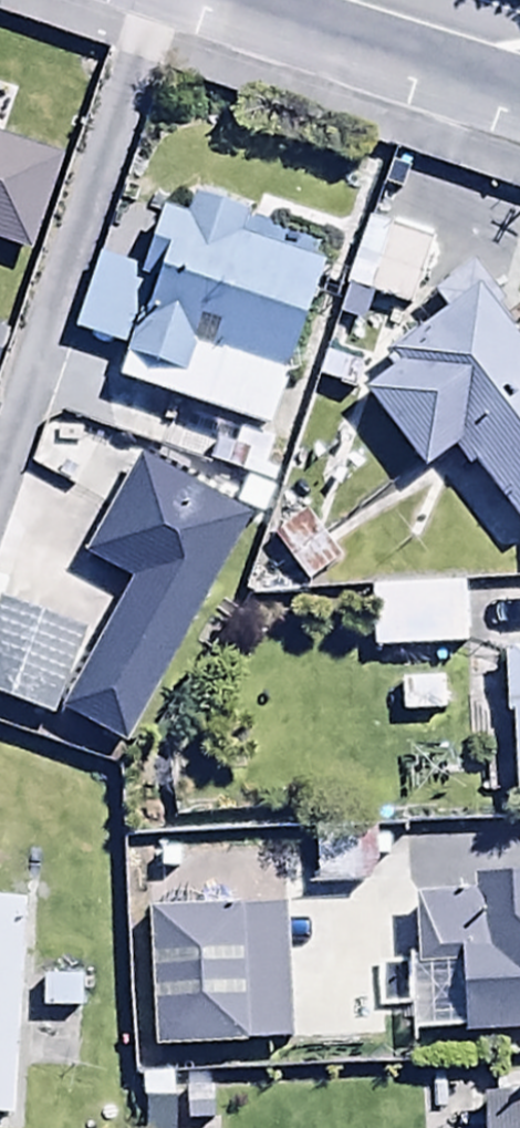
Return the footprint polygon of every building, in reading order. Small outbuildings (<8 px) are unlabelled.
[(28,266),(60,167),(0,148),(0,257),(28,266)] [(117,398),(273,442),(329,245),(191,205),(184,230),(160,223),(144,278),(95,264),(72,342),(129,358),(117,398)] [(364,303),(345,297),(331,339),(356,347),(369,305),(413,319),(438,240),(389,224),(364,303)] [(452,457),(519,400),(519,302),(510,288),(497,298),(475,269),(431,303),(444,320),(380,370),(388,381),(362,401),(422,480),(452,457)] [(452,457),(519,546),(519,400),(452,457)] [(372,592),(371,655),(465,656),(466,593),(372,592)] [(0,609),(0,691),(54,714),(84,644),(0,609)] [(503,664),(513,806),(519,806),(519,663),(503,664)] [(519,1041),(519,898),(482,899),(485,958),(460,955),(465,1043),(519,1041)] [(482,899),(406,903),(411,1045),(465,1043),(460,955),(485,958),(482,899)] [(392,967),(390,915),(284,916),(288,1049),(383,1046),(380,967),(392,967)] [(0,916),(0,1127),(13,1127),(26,917),(0,916)] [(288,1049),(284,916),(148,920),(152,1053),(288,1049)] [(485,1120),(485,1127),(519,1127),(519,1119),(485,1120)]
